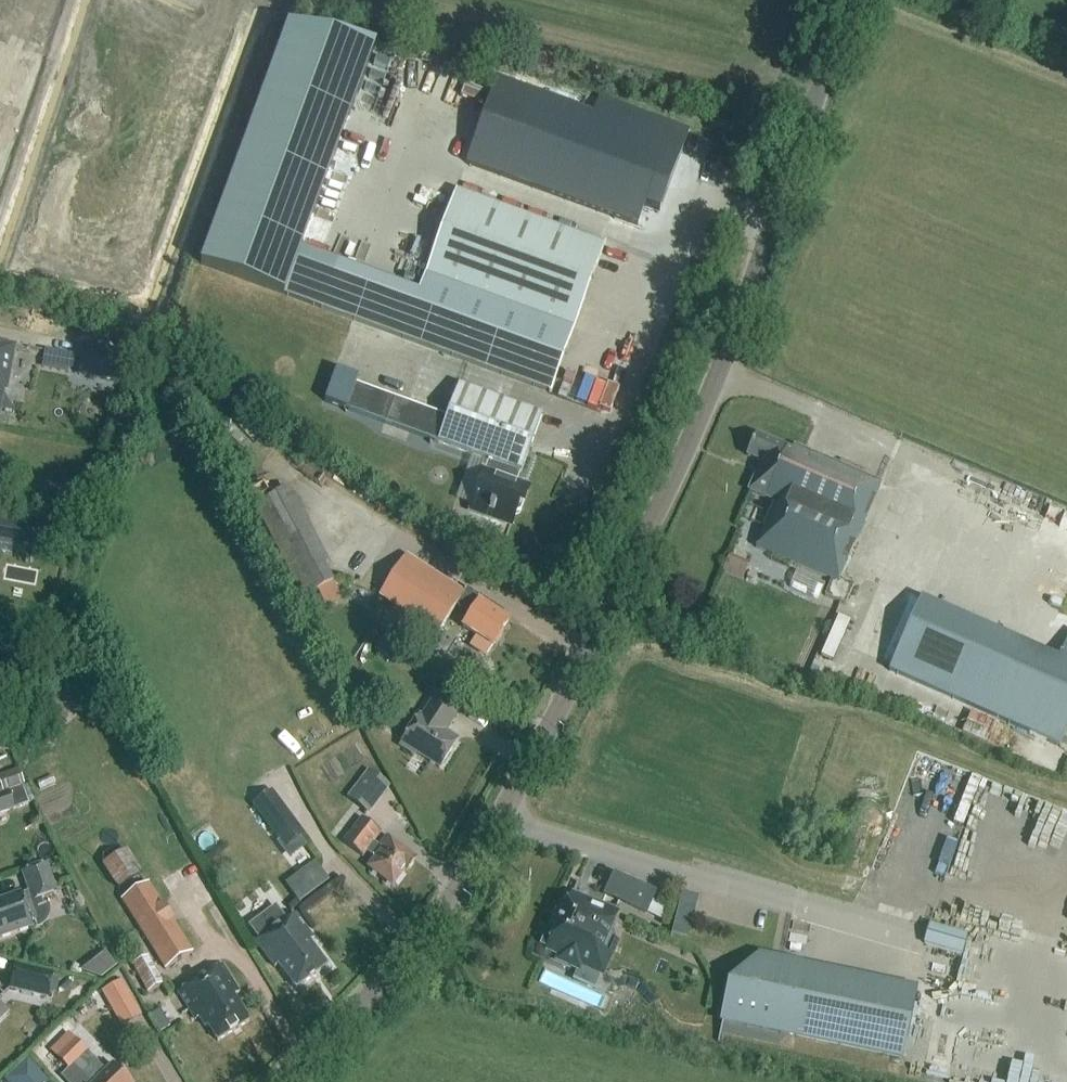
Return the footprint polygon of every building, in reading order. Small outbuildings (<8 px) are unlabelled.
[(288,26),(200,265),(208,267),(284,295),(301,250),(375,47),(376,45),(288,26)] [(594,116),(497,80),(467,163),(613,216),(612,218),(614,218),(634,163),(642,164),(643,163),(661,169),(677,126),(675,125),(675,127),(600,99),(594,116)] [(456,191),(426,275),(574,329),(605,244),(604,243),(603,245),(456,191)] [(14,348),(0,345),(0,406),(3,390),(6,390),(14,348)] [(88,347),(77,404),(124,413),(135,356),(88,347)] [(583,404),(593,379),(563,368),(554,393),(583,404)] [(336,370),(324,402),(343,409),(347,411),(356,385),(358,378),(336,370)] [(383,424),(436,443),(488,462),(484,475),(482,474),(469,511),(490,519),(492,514),(511,521),(513,516),(518,513),(520,508),(521,508),(527,490),(510,484),(515,472),(519,474),(540,416),(457,385),(445,418),(393,399),(383,424)] [(775,501),(756,547),(833,580),(826,596),(847,604),(855,585),(841,579),(882,483),(794,445),(792,450),(755,435),(746,454),(759,460),(746,489),(775,501)] [(303,598),(333,582),(325,567),(329,564),(290,489),(254,508),(275,547),(303,598)] [(27,523),(0,517),(0,540),(23,544),(27,523)] [(731,555),(724,570),(745,579),(751,563),(731,555)] [(391,578),(379,596),(437,634),(456,605),(464,593),(462,593),(406,556),(391,578)] [(464,593),(456,605),(470,615),(462,628),(475,636),(469,646),(486,656),(494,643),(497,645),(502,638),(499,636),(508,621),(500,616),(503,611),(467,588),(464,593)] [(1061,747),(1066,733),(1066,664),(921,600),(889,671),(1061,747)] [(384,638),(376,651),(394,663),(402,650),(406,644),(387,633),(384,638)] [(0,654),(0,689),(2,689),(8,655),(0,654)] [(402,745),(415,754),(418,750),(442,766),(459,738),(449,731),(463,709),(439,694),(425,716),(421,714),(402,745)] [(366,768),(346,797),(365,810),(385,782),(366,768)] [(19,770),(0,776),(0,785),(3,793),(24,785),(19,770)] [(23,789),(0,797),(0,815),(29,805),(23,789)] [(272,792),(252,807),(285,850),(305,835),(272,792)] [(414,857),(388,837),(381,846),(374,841),(381,832),(360,817),(343,841),(363,856),(367,851),(374,856),(366,866),(393,886),(414,857)] [(103,862),(118,888),(144,874),(129,847),(103,862)] [(23,874),(30,893),(21,896),(21,895),(0,902),(0,939),(32,928),(32,926),(35,924),(36,928),(37,927),(37,926),(41,923),(45,919),(46,913),(45,908),(46,908),(46,906),(39,909),(37,901),(57,894),(47,866),(23,874)] [(556,912),(541,946),(560,954),(557,959),(576,968),(579,963),(591,969),(598,953),(602,954),(609,938),(606,936),(615,916),(571,897),(578,882),(576,881),(561,916),(556,914),(557,912),(556,912)] [(303,882),(291,891),(300,904),(313,894),(303,882)] [(625,907),(647,916),(657,893),(635,883),(625,907)] [(165,969),(191,952),(148,884),(122,901),(165,969)] [(681,892),(675,935),(694,937),(700,894),(681,892)] [(249,928),(257,939),(254,942),(275,968),(278,965),(297,989),(326,966),(308,943),(314,938),(294,912),(290,913),(284,918),(277,908),(249,928)] [(968,935),(929,924),(923,945),(962,956),(968,935)] [(106,954),(82,972),(102,979),(116,967),(106,954)] [(728,985),(716,1041),(717,1041),(722,1019),(899,1057),(913,991),(756,957),(756,959),(729,985),(728,985)] [(163,984),(147,958),(133,967),(148,992),(163,984)] [(248,1021),(232,996),(239,991),(222,964),(180,992),(197,1018),(200,1016),(205,1025),(209,1022),(220,1040),(248,1021)] [(53,976),(16,968),(12,989),(48,998),(53,976)] [(122,981),(107,989),(117,1008),(133,1000),(122,981)] [(80,982),(67,993),(76,1003),(89,992),(80,982)] [(57,1058),(69,1069),(74,1064),(93,1081),(133,1081),(114,1064),(106,1071),(86,1052),(87,1051),(75,1039),(57,1058)] [(6,1081),(7,1081),(48,1081),(28,1060),(6,1081)]
